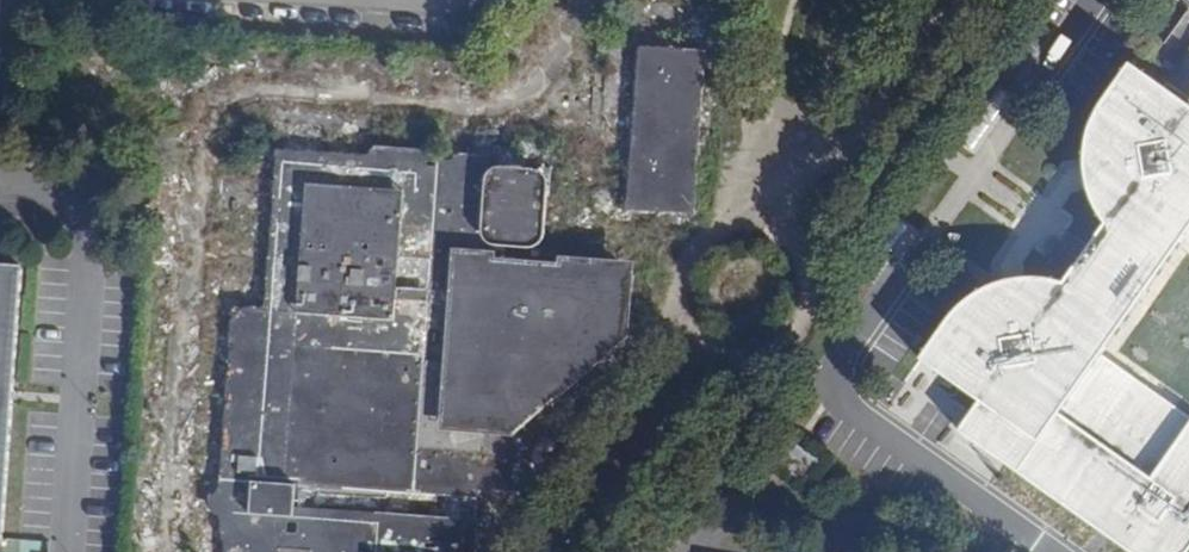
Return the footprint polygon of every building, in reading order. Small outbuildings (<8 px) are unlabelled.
[(544,172),(546,175),(548,179),(549,182),(549,189),(549,198),(618,202),(617,218),(703,224),(716,42),(630,36),(620,164),(502,155),(505,128),(441,124),(437,161),(455,162),(455,161),(455,160),(456,158),(457,156),(459,155),(460,154),(463,153),(467,154),(484,155),(487,155),(489,156),(490,158),(492,161),(492,162),(492,163),(492,165),(492,166),(532,168),(536,168),(539,169),(542,171),(544,172)] [(140,54),(161,55),(161,45),(148,44),(148,42),(140,42),(140,54)] [(985,289),(969,298),(955,311),(920,359),(980,401),(959,430),(1130,551),(1188,551),(1188,550),(1188,416),(1102,354),(1186,236),(1188,239),(1188,105),(1130,63),(1096,112),(1089,127),(1086,139),(1085,147),(1094,157),(1105,154),(1109,183),(1098,185),(1091,197),(1099,212),(1109,225),(1066,284),(1050,280),(1034,278),(1025,291),(1027,300),(996,304),(995,296),(985,289)] [(1094,157),(1085,147),(1085,149),(1084,163),(1085,172),(1089,191),(1091,197),(1098,185),(1109,183),(1105,154),(1094,157)] [(481,499),(482,487),(512,490),(517,424),(521,359),(500,358),(507,260),(508,248),(526,251),(529,250),(532,250),(534,249),(537,248),(540,246),(543,243),(545,241),(549,198),(549,189),(549,182),(548,179),(546,175),(544,172),(542,171),(539,169),(536,168),(532,168),(492,166),(492,165),(492,163),(492,162),(492,161),(490,158),(489,156),(487,155),(484,155),(467,154),(463,153),(460,154),(459,155),(457,156),(456,158),(455,160),(455,161),(455,162),(437,161),(276,149),(265,310),(297,312),(285,474),(222,469),(211,468),(204,551),(476,551),(481,499)] [(512,490),(482,487),(481,499),(516,502),(521,496),(522,495),(526,427),(630,338),(635,263),(559,256),(559,264),(507,260),(500,358),(521,359),(517,424),(512,490)] [(1,543),(22,267),(0,265),(0,542),(1,543)] [(997,283),(985,289),(995,296),(996,304),(1027,300),(1025,291),(1034,278),(1032,278),(1018,278),(1007,280),(997,283)] [(232,308),(222,469),(285,474),(297,312),(265,310),(232,308)] [(778,463),(805,482),(820,460),(793,441),(778,463)]
